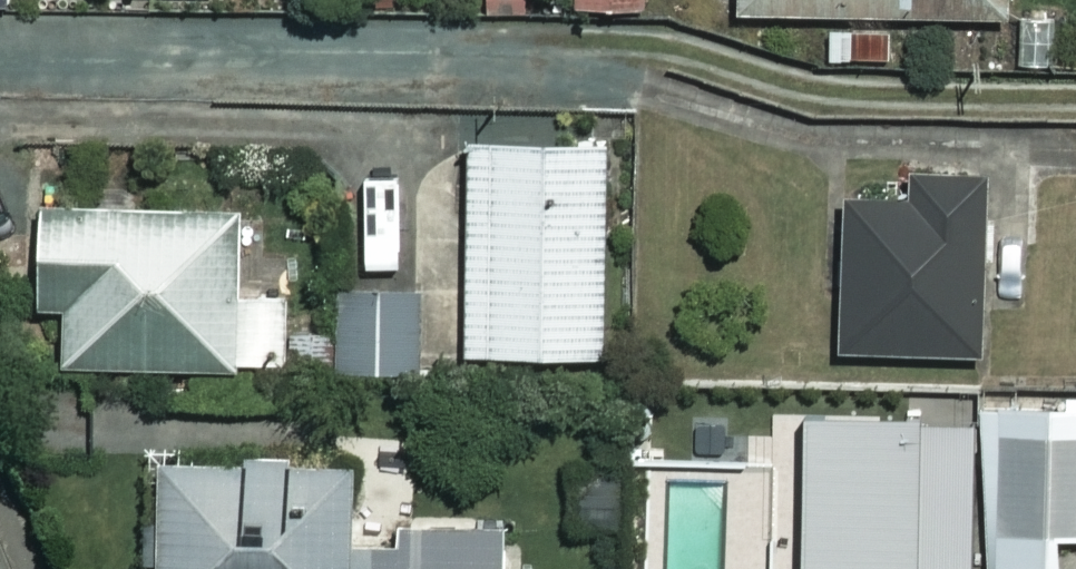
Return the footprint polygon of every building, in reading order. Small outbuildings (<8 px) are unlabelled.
[(494,14),(532,13),(532,0),(493,0),(494,14)] [(588,10),(665,8),(665,0),(588,0),(588,10)] [(751,15),(1014,19),(1014,0),(751,0),(751,15)] [(625,146),(478,148),(480,359),(627,358),(625,146)] [(415,170),(363,169),(361,262),(414,262),(415,170)] [(993,210),(847,208),(845,355),(991,357),(993,210)] [(250,212),(52,214),(53,315),(78,315),(79,371),(297,369),(296,284),(251,284),(250,212)] [(431,372),(428,280),(348,283),(352,375),(431,372)] [(989,403),(989,568),(1071,568),(1071,545),(1075,545),(1075,403),(989,403)] [(737,464),(737,413),(648,412),(648,464),(737,464)] [(969,416),(904,417),(905,459),(970,458),(969,416)] [(776,463),(777,568),(864,568),(863,462),(776,463)] [(156,463),(154,566),(171,567),(171,568),(517,568),(518,532),(366,529),(367,467),(156,463)] [(757,468),(660,470),(661,522),(758,520),(757,468)] [(633,477),(582,478),(584,529),(634,527),(633,477)] [(982,501),(886,502),(886,538),(983,537),(982,501)]
